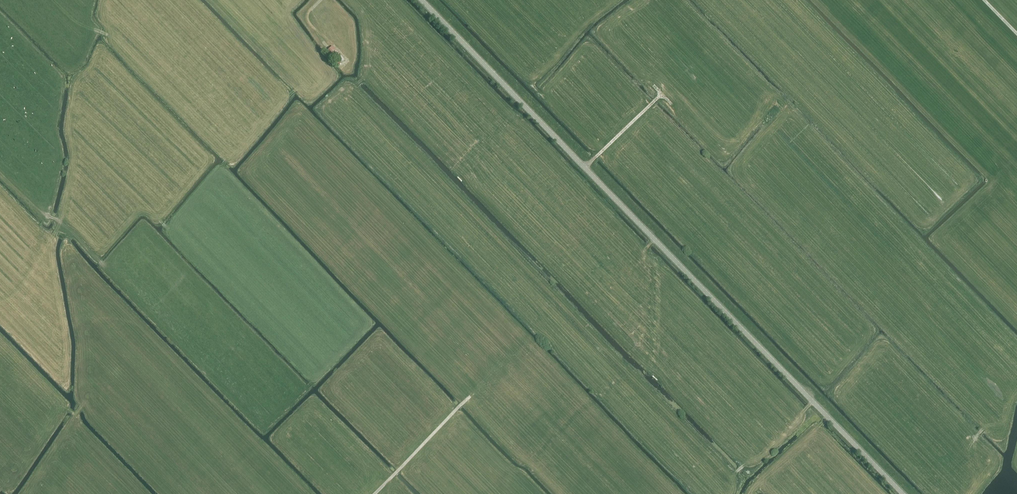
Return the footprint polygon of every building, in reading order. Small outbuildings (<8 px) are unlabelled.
[(339,65),(345,60),(332,47),(327,52),(339,65)]
